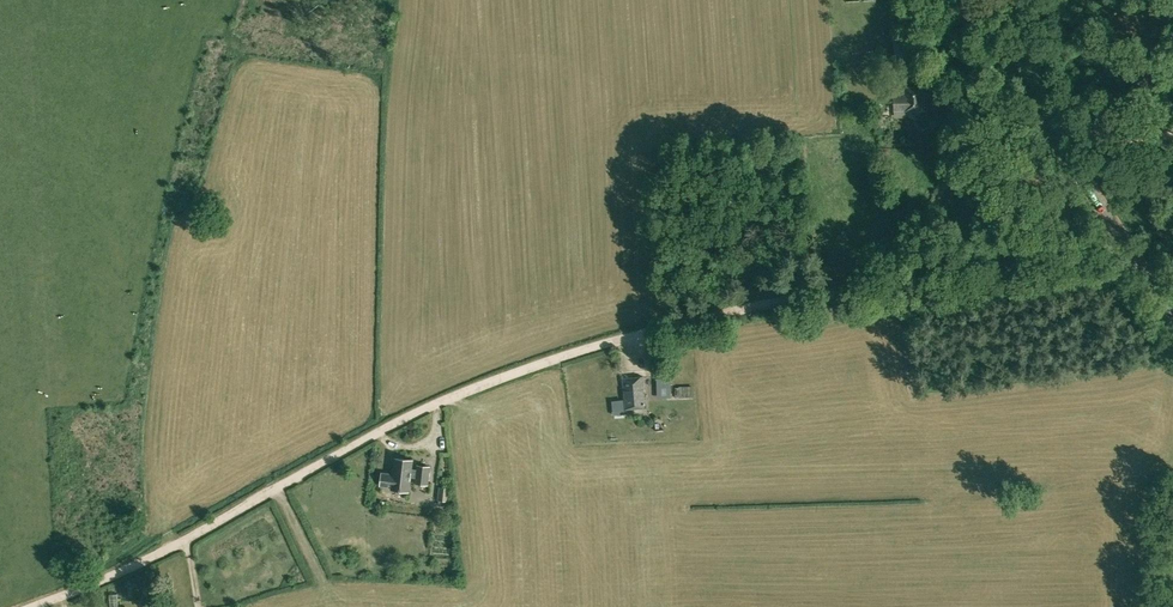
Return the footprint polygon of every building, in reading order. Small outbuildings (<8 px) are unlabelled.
[(908,35),(910,58),(918,57),(916,33),(908,35)] [(904,94),(887,95),(887,102),(893,101),(894,110),(894,114),(905,114),(905,110),(912,110),(924,110),(923,94),(923,87),(904,88),(904,94)] [(670,379),(667,379),(666,374),(657,375),(657,398),(667,398),(667,396),(671,396),(670,379)] [(623,378),(623,385),(625,401),(625,408),(645,407),(642,376),(634,377),(623,378)] [(693,386),(675,387),(675,397),(694,396),(693,386)] [(392,489),(408,491),(410,477),(416,477),(415,483),(427,484),(429,467),(417,465),(417,470),(411,469),(412,460),(395,458),(393,474),(382,473),(380,485),(392,486),(392,489)] [(448,500),(449,488),(439,487),(438,500),(448,500)] [(111,606),(119,606),(117,594),(110,595),(111,606)]
